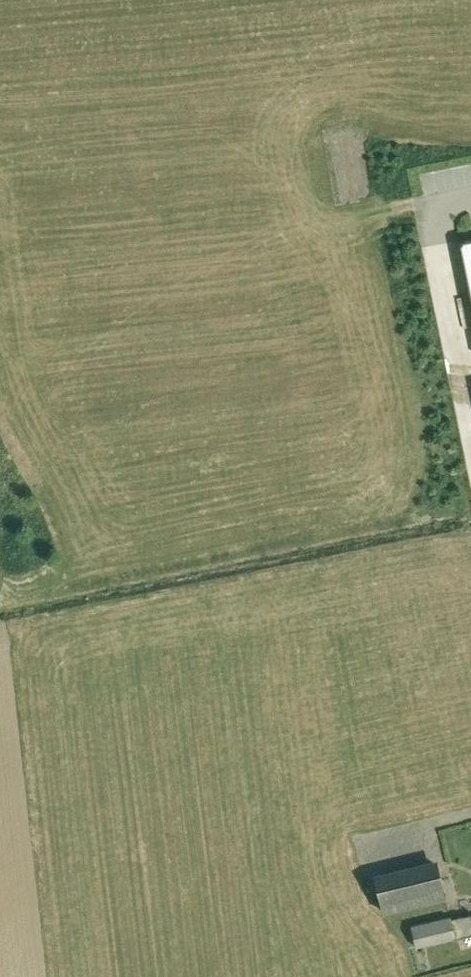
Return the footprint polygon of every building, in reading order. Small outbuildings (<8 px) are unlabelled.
[(460,240),(470,297),(470,238),(460,240)] [(438,858),(374,873),(383,913),(446,897),(438,858)] [(456,937),(450,915),(410,925),(416,947),(456,937)]
